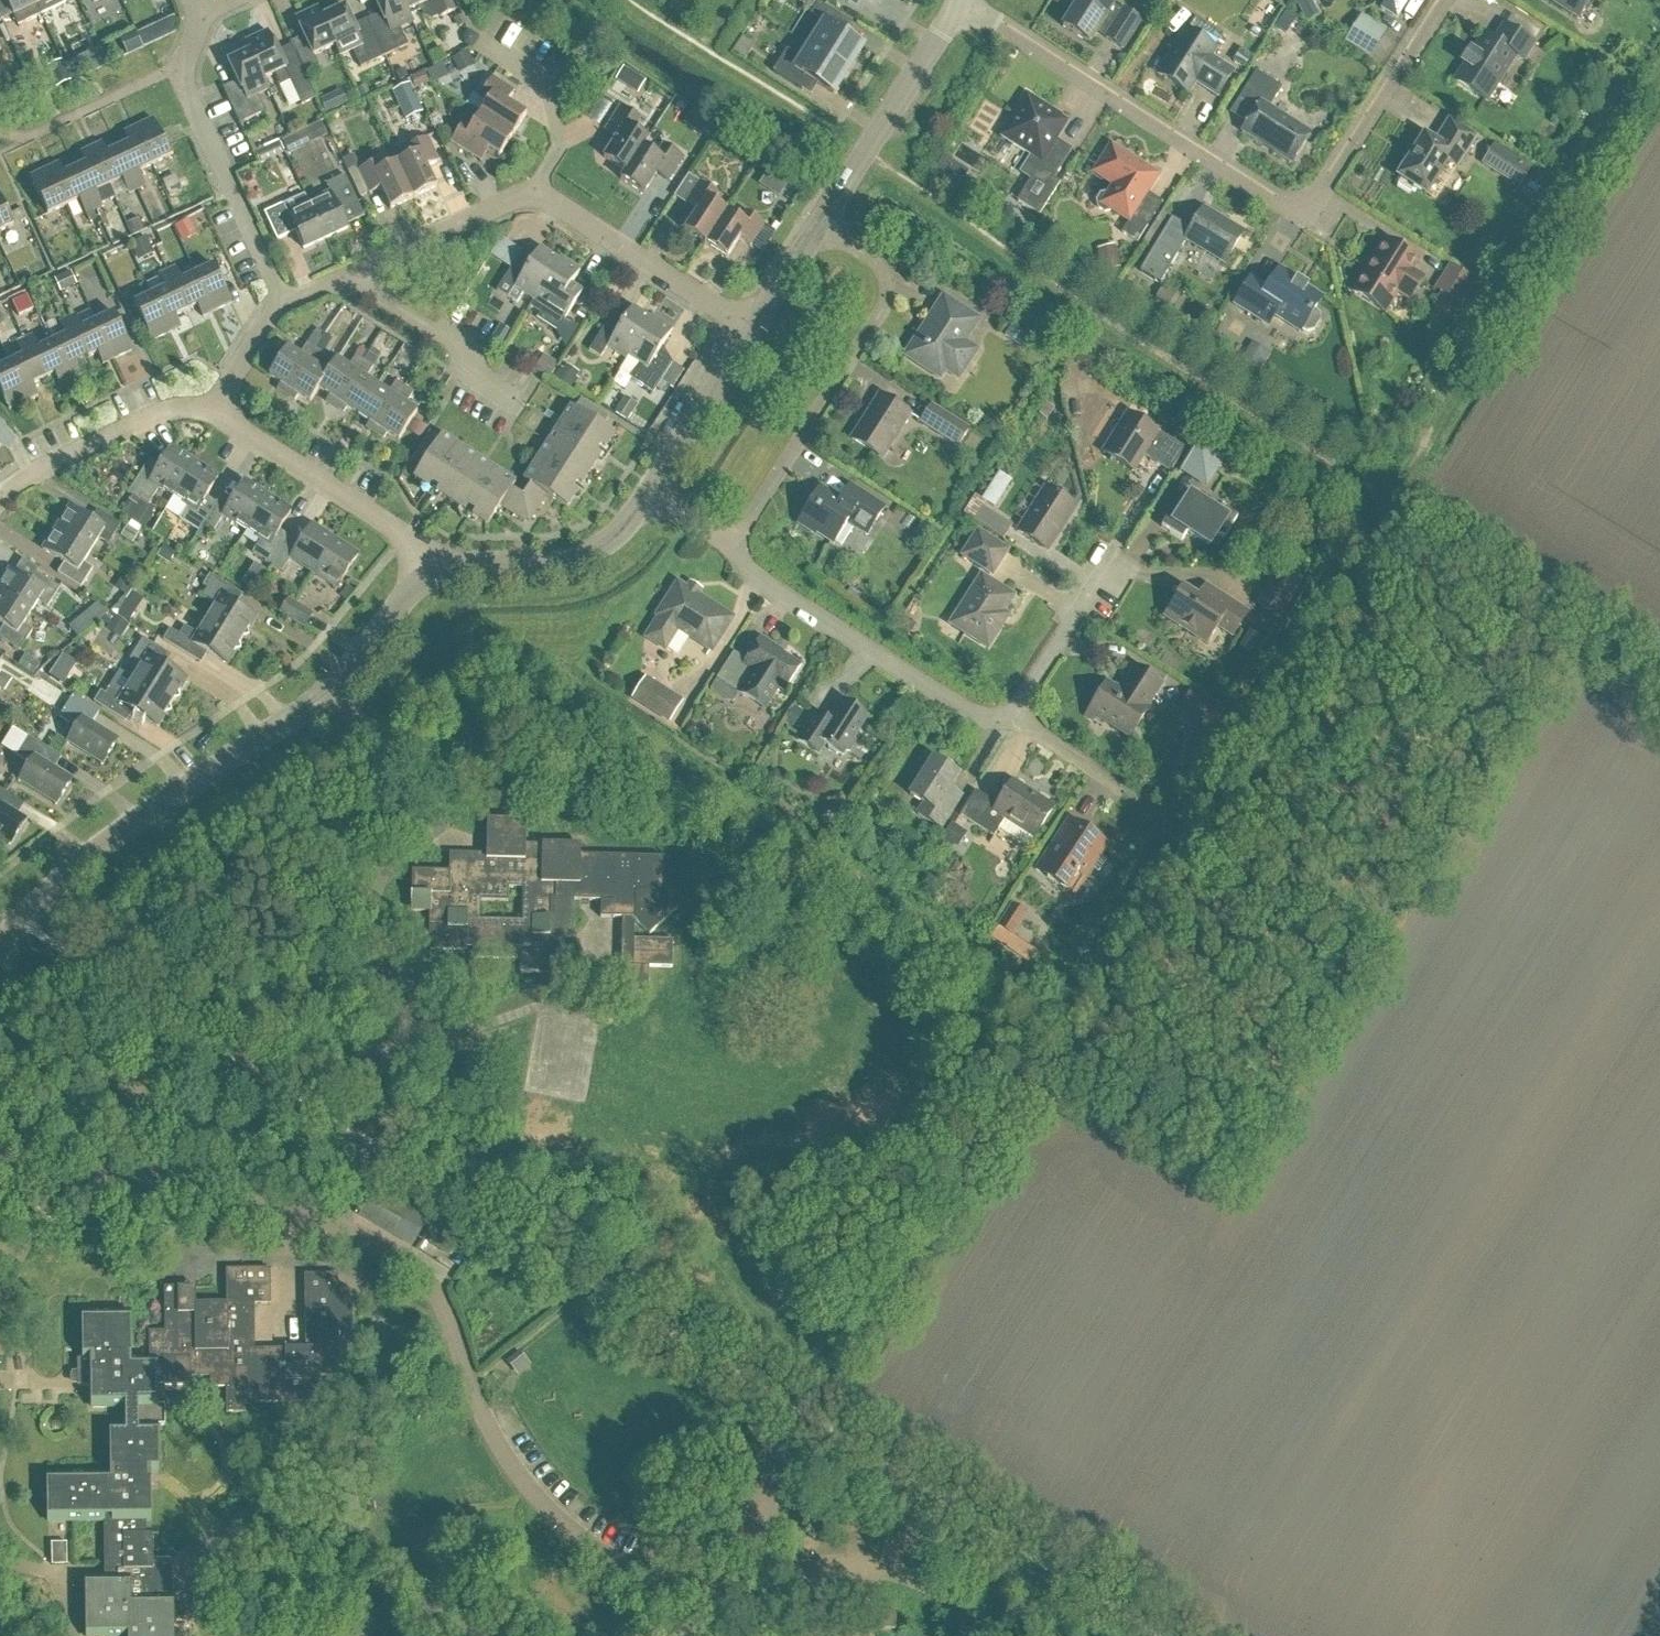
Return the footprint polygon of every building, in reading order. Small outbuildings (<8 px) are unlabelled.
[(1,21),(12,16),(13,17),(19,29),(42,17),(34,0),(0,0),(0,20),(1,21)] [(42,17),(66,6),(63,0),(34,0),(42,17)] [(412,23),(401,0),(374,0),(381,15),(367,21),(384,58),(408,47),(400,29),(412,23)] [(412,23),(408,13),(419,8),(425,18),(432,21),(440,18),(440,19),(455,12),(449,0),(401,0),(412,23)] [(1113,7),(1113,6),(1104,0),(1080,0),(1062,29),(1088,45),(1098,29),(1108,35),(1105,40),(1121,50),(1139,22),(1123,12),(1122,13),(1113,7)] [(1320,17),(1309,0),(1297,0),(1294,2),(1308,25),(1320,17)] [(1385,3),(1380,10),(1396,19),(1408,0),(1381,0),(1385,3)] [(1578,20),(1590,0),(1546,0),(1578,20)] [(808,47),(847,72),(862,49),(838,33),(845,22),(818,5),(810,16),(817,20),(803,43),(808,47)] [(339,57),(340,57),(318,10),(296,21),(304,38),(292,44),(307,77),(320,71),(314,57),(335,47),(339,57)] [(384,58),(367,21),(353,28),(345,10),(323,20),(318,10),(340,57),(352,51),(361,69),(384,58)] [(1286,37),(1297,19),(1286,12),(1275,30),(1286,37)] [(156,40),(175,31),(167,13),(148,21),(156,40)] [(129,15),(111,25),(120,42),(138,33),(129,15)] [(458,30),(465,27),(461,18),(454,21),(458,30)] [(1505,26),(1501,24),(1491,40),(1485,37),(1455,83),(1485,102),(1514,57),(1521,61),(1533,44),(1505,26)] [(1217,97),(1232,73),(1210,59),(1215,51),(1184,31),(1156,75),(1187,95),(1196,80),(1203,85),(1202,88),(1217,97)] [(106,53),(115,49),(107,33),(98,37),(106,53)] [(246,44),(268,91),(269,91),(264,81),(275,75),(281,87),(291,83),(302,106),(316,98),(301,68),(292,48),(278,55),(268,33),(246,44)] [(745,61),(755,46),(743,38),(733,53),(745,61)] [(258,96),(268,91),(246,44),(245,44),(250,54),(229,64),(237,83),(223,90),(240,125),(266,113),(258,96)] [(833,95),(847,72),(808,47),(800,60),(787,51),(772,73),(801,92),(808,80),(833,95)] [(1240,49),(1233,61),(1245,69),(1252,56),(1240,49)] [(459,69),(474,61),(470,53),(455,61),(459,69)] [(56,90),(71,83),(61,61),(45,69),(56,90)] [(619,75),(615,81),(620,84),(626,88),(627,86),(630,82),(634,76),(623,69),(619,75)] [(403,70),(395,74),(399,82),(407,78),(403,70)] [(1291,165),(1310,135),(1269,109),(1281,89),(1255,73),(1238,101),(1255,111),(1241,133),(1291,165)] [(415,91),(429,85),(424,74),(410,80),(415,91)] [(479,116),(512,138),(526,116),(508,104),(515,93),(493,78),(480,98),(488,103),(479,116)] [(406,122),(424,114),(410,84),(393,92),(406,122)] [(365,86),(356,91),(361,101),(370,96),(365,86)] [(1017,114),(1001,138),(1031,157),(1021,174),(1030,180),(1016,203),(1039,217),(1059,184),(1052,180),(1067,156),(1052,146),(1067,124),(1039,106),(1040,104),(1026,95),(1015,113),(1017,114)] [(326,118),(339,113),(334,104),(322,109),(326,118)] [(642,148),(647,140),(633,131),(640,120),(620,108),(605,132),(617,139),(604,159),(625,173),(621,181),(626,174),(642,148)] [(499,159),(512,138),(479,116),(471,130),(463,125),(450,144),(472,158),(480,147),(499,159)] [(135,129),(152,167),(171,158),(153,121),(135,129)] [(1460,162),(1475,138),(1448,121),(1434,144),(1423,137),(1397,178),(1401,181),(1397,186),(1410,194),(1413,189),(1425,196),(1451,156),(1460,162)] [(320,123),(313,127),(319,140),(327,137),(320,123)] [(139,173),(152,167),(135,129),(124,134),(129,146),(118,151),(137,191),(146,187),(139,173)] [(293,136),(281,141),(287,154),(299,149),(293,136)] [(428,139),(407,149),(406,146),(392,153),(397,164),(413,200),(437,189),(427,168),(439,163),(428,139)] [(259,164),(283,152),(278,143),(255,154),(259,164)] [(1495,143),(1488,154),(1525,178),(1532,167),(1495,143)] [(137,191),(118,151),(107,156),(102,145),(91,150),(109,187),(122,181),(129,195),(137,191)] [(642,148),(626,174),(621,181),(643,196),(656,175),(668,182),(683,159),(663,146),(656,157),(642,148)] [(1147,227),(1132,218),(1158,176),(1110,146),(1093,174),(1112,186),(1107,195),(1100,196),(1097,202),(1098,209),(1104,213),(1110,212),(1128,223),(1121,234),(1137,244),(1147,227)] [(96,193),(109,187),(91,150),(81,155),(86,166),(75,171),(94,211),(102,207),(96,193)] [(943,157),(935,170),(941,174),(947,178),(955,165),(950,161),(943,157)] [(1452,161),(1447,167),(1467,186),(1473,180),(1452,161)] [(413,200),(397,164),(382,171),(378,162),(358,172),(369,196),(381,190),(390,211),(413,200)] [(94,211),(75,171),(64,176),(59,165),(48,170),(66,208),(79,201),(89,222),(97,218),(94,211)] [(47,216),(66,208),(48,170),(30,179),(47,216)] [(1539,171),(1534,178),(1551,189),(1556,181),(1544,174),(1539,171)] [(361,200),(369,196),(358,172),(350,176),(361,200)] [(705,245),(727,212),(713,203),(718,196),(688,176),(674,198),(696,213),(684,231),(705,245)] [(309,205),(326,241),(348,230),(339,213),(358,204),(345,177),(326,186),(331,195),(309,205)] [(151,183),(157,203),(169,200),(163,180),(151,183)] [(326,241),(309,205),(307,206),(303,196),(264,215),(277,242),(295,233),(303,251),(326,241)] [(14,227),(8,216),(0,198),(0,234),(14,227)] [(153,200),(135,207),(139,217),(156,211),(153,200)] [(1242,234),(1202,210),(1190,231),(1171,219),(1139,272),(1160,284),(1185,241),(1224,264),(1242,234)] [(22,223),(17,212),(8,216),(14,227),(22,223)] [(727,212),(705,245),(727,260),(739,241),(750,248),(765,226),(745,213),(740,221),(727,212)] [(138,220),(127,225),(133,237),(144,232),(138,220)] [(145,238),(130,245),(137,260),(152,253),(145,238)] [(1411,297),(1422,279),(1411,271),(1417,261),(1384,240),(1351,293),(1384,314),(1399,290),(1411,297)] [(1119,268),(1114,246),(1097,250),(1102,272),(1119,268)] [(559,262),(540,250),(524,274),(513,267),(496,292),(516,305),(522,294),(534,302),(536,299),(535,299),(559,262)] [(536,299),(534,302),(531,307),(541,313),(537,320),(557,333),(583,292),(572,285),(580,272),(560,259),(559,262),(535,299),(536,299)] [(195,276),(213,314),(231,305),(214,267),(195,276)] [(213,314),(195,276),(182,282),(175,269),(167,273),(186,313),(197,308),(202,319),(213,314)] [(1306,289),(1307,287),(1279,269),(1267,288),(1251,278),(1233,305),(1269,328),(1275,318),(1299,333),(1302,329),(1306,332),(1312,331),(1318,321),(1317,315),(1313,312),(1322,298),(1306,289)] [(59,293),(76,285),(70,273),(54,280),(59,293)] [(175,318),(186,313),(167,273),(159,277),(165,290),(152,297),(170,334),(181,329),(175,318)] [(1442,278),(1434,290),(1460,306),(1468,294),(1442,278)] [(151,343),(170,334),(152,297),(134,305),(151,343)] [(34,312),(27,298),(13,304),(20,319),(34,312)] [(958,380),(977,352),(964,344),(979,321),(943,298),(904,357),(940,380),(946,372),(958,380)] [(652,322),(651,321),(632,309),(617,333),(605,326),(589,352),(601,359),(607,349),(627,361),(629,359),(628,358),(652,322)] [(576,317),(584,322),(588,315),(580,310),(576,317)] [(96,324),(113,361),(132,352),(114,315),(96,324)] [(113,361),(96,324),(83,330),(76,316),(68,320),(87,360),(97,355),(103,366),(113,361)] [(628,358),(629,359),(639,365),(629,379),(653,394),(672,365),(657,356),(673,332),(653,319),(651,321),(652,322),(628,358)] [(45,329),(53,344),(70,382),(81,376),(76,365),(87,360),(68,320),(59,324),(62,329),(58,331),(54,324),(45,329)] [(500,352),(512,333),(500,325),(488,344),(500,352)] [(1025,350),(1032,339),(1011,325),(1004,336),(1025,350)] [(70,382),(53,344),(40,351),(33,337),(25,341),(44,381),(54,376),(60,387),(70,382)] [(315,351),(285,396),(294,402),(298,397),(310,404),(319,390),(318,390),(327,376),(316,369),(333,342),(325,337),(315,351)] [(33,386),(44,381),(25,341),(16,344),(23,358),(10,365),(28,402),(38,397),(33,386)] [(285,396),(315,351),(307,345),(299,357),(287,350),(269,378),(281,385),(277,391),(285,396)] [(1259,374),(1269,354),(1252,345),(1241,365),(1259,374)] [(549,380),(559,365),(544,356),(535,371),(549,380)] [(318,390),(319,390),(329,397),(326,403),(335,409),(365,362),(356,357),(348,369),(336,362),(327,376),(318,390)] [(347,409),(358,416),(376,388),(365,381),(373,368),(365,362),(335,409),(343,414),(347,409)] [(28,402),(10,365),(0,369),(0,392),(9,411),(28,402)] [(572,391),(581,375),(566,366),(556,381),(572,391)] [(376,388),(358,416),(369,423),(366,429),(375,435),(405,388),(396,383),(388,395),(376,388)] [(405,388),(375,435),(383,440),(387,435),(399,442),(406,431),(413,420),(417,414),(405,407),(413,394),(405,388)] [(882,460),(910,416),(879,396),(851,440),(882,460)] [(624,399),(615,414),(627,421),(636,407),(624,399)] [(547,446),(590,473),(614,436),(603,428),(609,419),(581,401),(575,410),(571,408),(547,446)] [(960,448),(971,430),(930,406),(920,424),(960,448)] [(1048,421),(1054,410),(1046,406),(1040,416),(1048,421)] [(1185,450),(1128,414),(1103,455),(1132,473),(1142,457),(1170,474),(1185,450)] [(413,420),(406,431),(420,441),(428,429),(413,420)] [(1178,430),(1172,438),(1190,450),(1196,441),(1178,430)] [(450,503),(478,460),(442,436),(439,440),(430,434),(412,462),(421,468),(414,480),(450,503)] [(1209,489),(1225,462),(1197,445),(1181,473),(1209,489)] [(567,510),(590,473),(547,446),(524,482),(530,486),(522,498),(511,491),(515,484),(478,460),(450,503),(487,528),(500,507),(524,523),(527,519),(531,521),(547,496),(567,510)] [(132,497),(139,502),(142,497),(151,503),(159,489),(173,498),(194,464),(171,450),(156,474),(146,467),(137,481),(128,495),(132,497)] [(199,533),(213,510),(203,503),(218,480),(194,464),(173,498),(188,508),(179,521),(199,533)] [(247,532),(268,498),(244,484),(230,507),(219,500),(213,510),(199,533),(196,537),(207,544),(224,517),(247,532)] [(886,509),(851,486),(841,502),(820,489),(797,525),(815,536),(816,534),(833,545),(846,525),(868,538),(886,509)] [(1047,552),(1075,508),(1045,489),(1017,533),(1047,552)] [(272,567),(286,544),(276,537),(291,513),(268,498),(247,532),(261,541),(252,555),(272,567)] [(1174,508),(1161,529),(1182,542),(1186,535),(1208,549),(1216,536),(1223,541),(1237,520),(1216,507),(1211,514),(1190,501),(1182,513),(1174,508)] [(56,530),(91,552),(99,540),(108,546),(120,527),(97,512),(91,523),(69,509),(56,530)] [(1003,543),(1012,530),(983,511),(974,525),(1003,543)] [(314,575),(335,541),(312,526),(297,550),(286,544),(272,567),(282,574),(291,560),(314,575)] [(1329,547),(1338,534),(1326,526),(1317,539),(1329,547)] [(133,544),(138,535),(127,528),(121,538),(133,544)] [(84,564),(91,552),(56,530),(42,551),(64,565),(58,575),(81,590),(93,570),(84,564)] [(992,580),(1010,554),(978,532),(960,559),(992,580)] [(335,541),(314,575),(337,589),(358,556),(335,541)] [(163,548),(157,558),(168,565),(174,555),(163,548)] [(30,615),(38,603),(47,609),(60,590),(37,575),(30,585),(9,571),(0,585),(0,595),(30,615)] [(249,571),(241,584),(251,590),(259,577),(249,571)] [(125,596),(134,584),(122,576),(114,588),(125,596)] [(207,621),(241,642),(255,619),(231,604),(238,593),(210,576),(203,587),(208,590),(202,599),(216,607),(207,621)] [(1281,621),(1300,591),(1276,576),(1257,607),(1281,621)] [(988,649),(1008,617),(1003,614),(1013,597),(981,577),(950,626),(988,649)] [(711,651),(731,620),(678,586),(657,617),(660,618),(647,638),(664,649),(677,629),(711,651)] [(1248,614),(1205,586),(1197,599),(1182,590),(1164,618),(1207,645),(1217,629),(1232,638),(1248,614)] [(348,587),(339,597),(345,602),(354,592),(348,587)] [(30,615),(0,595),(0,625),(3,627),(0,632),(0,640),(20,652),(32,633),(23,627),(30,615)] [(305,631),(314,616),(289,600),(280,615),(305,631)] [(124,604),(117,615),(129,623),(136,612),(124,604)] [(90,625),(102,616),(93,605),(81,615),(90,625)] [(114,617),(105,631),(120,640),(129,627),(114,617)] [(908,638),(916,627),(905,619),(897,631),(908,638)] [(226,666),(241,642),(207,621),(198,636),(185,628),(179,636),(170,631),(163,642),(196,662),(202,651),(226,666)] [(717,680),(740,694),(765,710),(779,689),(784,693),(801,667),(775,651),(777,649),(761,639),(747,662),(733,654),(717,680)] [(133,681),(171,704),(186,681),(160,665),(166,654),(143,640),(130,661),(141,668),(133,681)] [(674,689),(696,699),(712,663),(690,653),(674,689)] [(32,675),(38,665),(24,657),(18,666),(32,675)] [(1145,710),(1161,685),(1135,668),(1119,693),(1106,685),(1086,717),(1092,721),(1095,716),(1130,738),(1147,711),(1145,710)] [(54,672),(49,680),(61,688),(66,680),(54,672)] [(12,681),(0,674),(0,689),(5,692),(12,681)] [(645,680),(631,702),(641,708),(654,685),(645,680)] [(157,728),(171,704),(133,681),(124,695),(111,687),(106,696),(101,693),(94,704),(124,722),(131,712),(157,728)] [(103,765),(117,742),(91,726),(99,713),(73,696),(59,719),(76,730),(68,743),(103,765)] [(854,739),(868,718),(842,701),(830,720),(826,720),(815,714),(798,742),(819,755),(825,745),(843,756),(845,754),(850,753),(855,744),(854,739)] [(1199,724),(1190,739),(1205,748),(1214,733),(1227,712),(1210,702),(1197,723),(1199,724)] [(793,708),(783,723),(792,728),(801,714),(793,708)] [(19,782),(57,806),(72,781),(43,763),(50,752),(28,738),(16,757),(29,766),(19,782)] [(940,830),(955,807),(943,799),(958,775),(933,759),(910,797),(924,806),(917,816),(940,830)] [(775,771),(763,779),(771,790),(782,782),(775,771)] [(975,792),(960,817),(993,838),(998,831),(1023,846),(1029,845),(1034,838),(1035,838),(1052,810),(1012,784),(997,806),(975,792)] [(11,845),(25,822),(0,807),(0,838),(11,845)] [(1073,900),(1086,881),(1108,846),(1068,820),(1033,873),(1073,900)] [(679,909),(663,893),(664,859),(607,857),(580,857),(580,847),(525,845),(526,823),(506,822),(487,822),(487,856),(469,855),(449,855),(449,874),(412,873),(411,912),(429,913),(428,951),(467,952),(467,949),(473,949),(472,960),(494,961),(521,961),(520,975),(559,976),(560,939),(571,939),(572,902),(586,902),(601,902),(601,922),(621,922),(619,966),(608,965),(607,992),(646,994),(647,967),(670,967),(671,941),(632,939),(633,923),(650,940),(679,909)] [(957,850),(967,834),(951,825),(942,842),(957,850)] [(1006,948),(1027,916),(1011,906),(991,938),(1006,948)] [(395,1239),(411,1211),(375,1190),(359,1219),(395,1239)] [(270,1270),(226,1270),(226,1305),(196,1305),(196,1288),(164,1289),(165,1333),(149,1333),(149,1359),(129,1360),(129,1312),(83,1313),(83,1360),(77,1360),(77,1384),(92,1383),(92,1409),(125,1408),(125,1426),(110,1426),(111,1474),(48,1474),(48,1523),(104,1522),(105,1578),(86,1578),(87,1635),(172,1635),(172,1598),(172,1559),(153,1559),(152,1537),(146,1537),(146,1522),(150,1522),(150,1475),(158,1475),(157,1427),(165,1427),(165,1407),(157,1407),(157,1387),(191,1386),(191,1371),(210,1371),(210,1389),(226,1389),(226,1414),(246,1414),(245,1402),(254,1402),(254,1405),(320,1404),(320,1378),(339,1377),(339,1368),(343,1368),(342,1341),(353,1341),(352,1294),(338,1294),(338,1277),(304,1278),(306,1350),(254,1351),(254,1305),(270,1305),(270,1270)] [(53,1566),(68,1565),(68,1543),(52,1544),(53,1566)] [(195,1606),(210,1606),(210,1585),(195,1585),(195,1606)]
